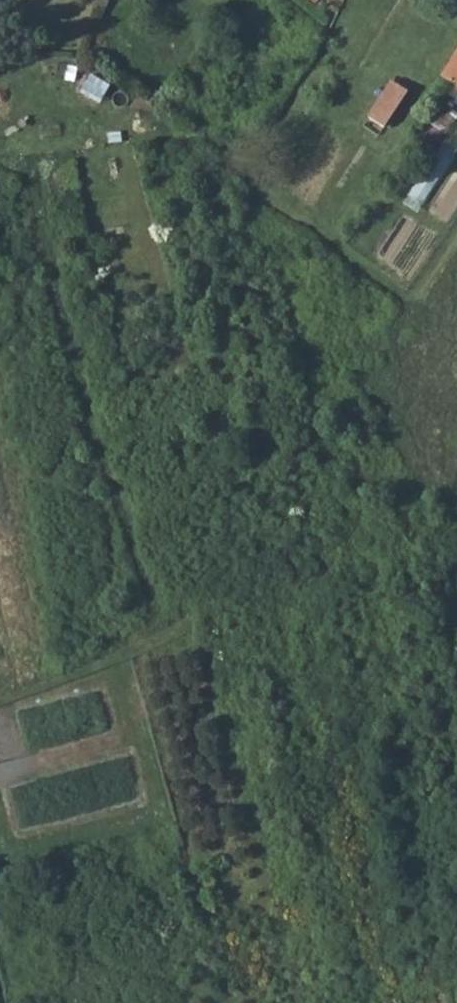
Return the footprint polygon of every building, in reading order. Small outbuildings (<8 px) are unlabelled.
[(439,75),(456,86),(456,45),(439,75)] [(383,128),(406,91),(390,82),(368,118),(383,128)]
